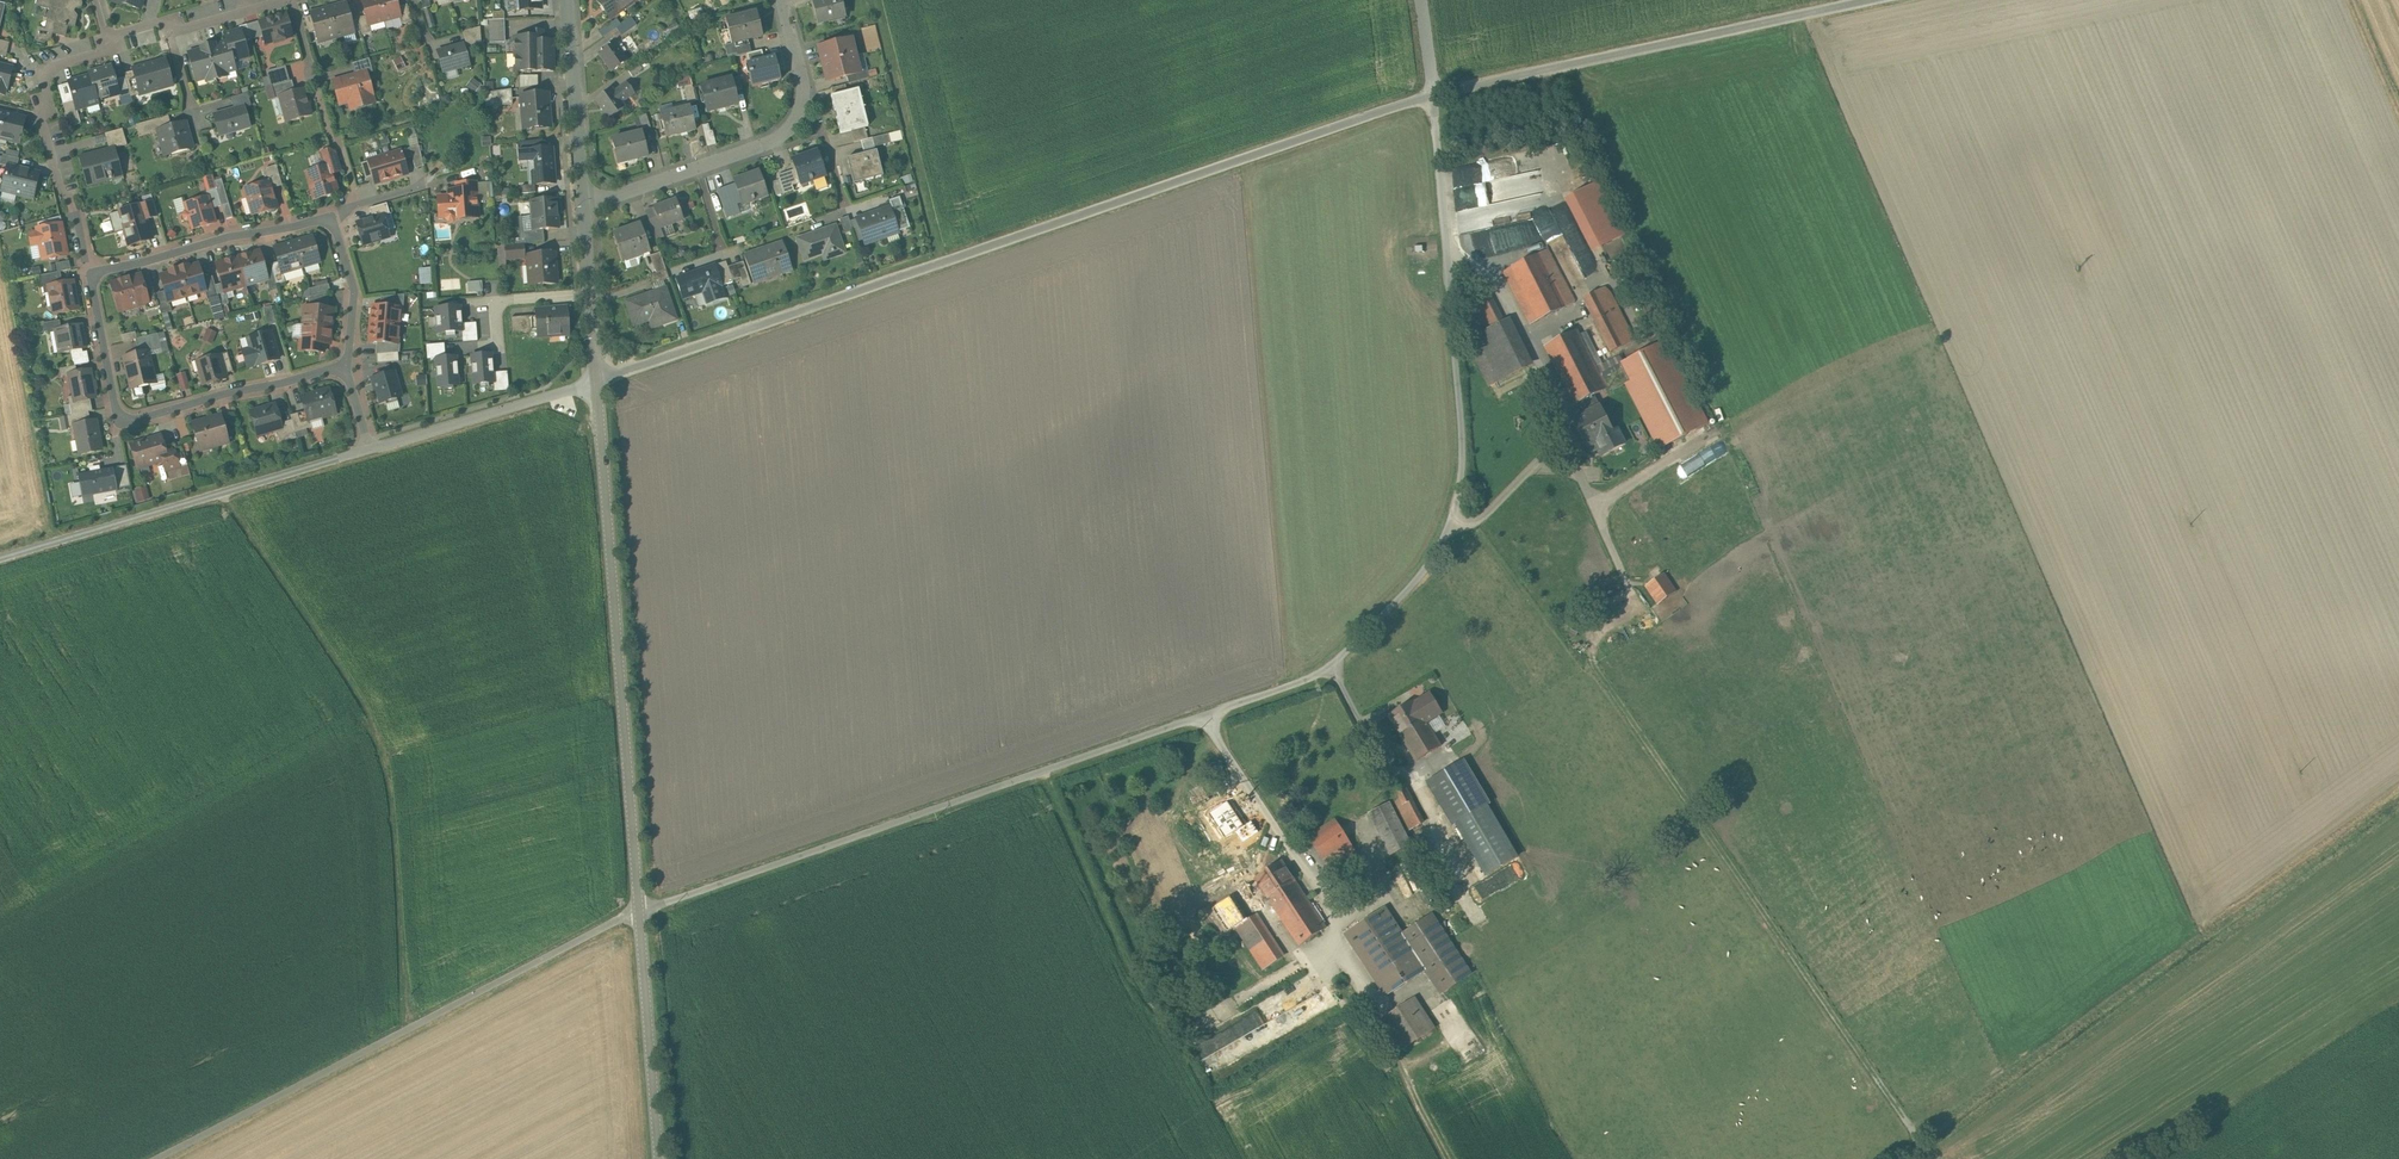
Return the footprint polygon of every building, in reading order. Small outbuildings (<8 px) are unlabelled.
[(36,5),(53,9),(48,30),(38,28),(35,39),(43,41),(50,39),(51,32),(64,35),(67,25),(74,27),(76,16),(74,13),(71,12),(72,7),(75,8),(80,6),(81,4),(80,0),(37,0),(36,5)] [(113,2),(140,8),(142,0),(113,0),(113,2)] [(365,15),(368,25),(369,25),(384,21),(378,0),(361,0),(365,15)] [(384,21),(391,19),(399,17),(400,16),(397,6),(395,0),(378,0),(384,21)] [(423,8),(430,6),(429,0),(420,0),(423,8)] [(507,12),(530,9),(530,4),(540,3),(540,0),(506,0),(507,12)] [(609,18),(635,0),(597,0),(609,18)] [(819,1),(818,0),(811,2),(817,24),(828,21),(827,20),(844,16),(844,17),(845,17),(840,0),(822,0),(819,1)] [(346,3),(333,6),(333,7),(327,9),(335,37),(354,32),(351,21),(346,5),(346,3)] [(357,17),(353,3),(346,5),(351,21),(358,19),(357,17)] [(407,4),(397,6),(400,16),(399,17),(401,24),(411,21),(407,4)] [(327,9),(322,10),(321,10),(310,13),(311,15),(315,31),(318,42),(335,37),(327,9)] [(755,11),(725,19),(731,43),(733,43),(748,39),(761,36),(755,11)] [(270,18),(259,22),(263,36),(264,38),(271,36),(273,42),(283,40),(283,38),(292,36),(285,14),(277,17),(275,15),(272,16),(270,18)] [(311,15),(304,17),(308,33),(315,31),(311,15)] [(365,15),(357,17),(358,19),(362,35),(371,32),(369,25),(368,25),(365,15)] [(399,17),(391,19),(393,26),(396,26),(398,27),(400,26),(401,24),(399,17)] [(504,19),(488,20),(489,43),(505,42),(504,19)] [(250,39),(263,36),(259,22),(259,21),(246,24),(250,39)] [(613,21),(597,32),(601,38),(617,27),(613,21)] [(246,24),(239,26),(239,29),(240,29),(244,41),(250,39),(246,24)] [(881,49),(875,25),(861,28),(863,35),(865,35),(869,52),(881,49)] [(480,27),(462,31),(466,44),(481,40),(480,27)] [(239,29),(224,34),(226,41),(232,62),(233,62),(248,58),(244,41),(240,29),(239,29)] [(539,41),(538,31),(530,31),(530,37),(514,37),(515,71),(524,70),(525,72),(530,72),(530,70),(553,70),(552,41),(539,41)] [(850,38),(818,47),(827,81),(846,76),(859,73),(859,72),(856,72),(852,57),(855,56),(855,55),(850,38)] [(748,39),(733,43),(737,56),(746,53),(751,52),(748,39)] [(214,44),(201,48),(201,49),(188,52),(196,81),(207,78),(206,76),(214,74),(215,79),(227,75),(226,72),(235,70),(233,62),(232,62),(226,41),(215,45),(214,44)] [(614,43),(599,54),(611,71),(627,60),(614,43)] [(463,44),(437,51),(443,72),(468,65),(463,44)] [(751,52),(746,53),(748,63),(763,59),(761,50),(751,52)] [(863,53),(855,55),(855,56),(852,57),(856,72),(859,72),(867,70),(863,53)] [(399,55),(392,59),(398,69),(405,65),(399,55)] [(763,59),(748,63),(750,71),(748,72),(751,86),(780,79),(774,56),(763,59)] [(369,58),(351,63),(355,75),(365,72),(365,73),(372,71),(369,58)] [(164,59),(133,68),(133,70),(138,89),(146,87),(148,92),(172,85),(164,59)] [(4,94),(6,87),(7,87),(12,68),(0,64),(0,93),(4,94)] [(111,66),(88,72),(89,75),(90,75),(97,100),(118,94),(119,94),(115,79),(111,66)] [(285,66),(266,71),(270,86),(271,86),(289,81),(285,66)] [(133,70),(124,73),(125,76),(130,94),(130,96),(137,94),(136,90),(138,89),(133,70)] [(859,73),(846,76),(848,83),(869,77),(867,70),(859,72),(859,73)] [(355,75),(333,81),(340,104),(355,100),(358,107),(374,103),(365,73),(365,72),(355,75)] [(89,75),(68,81),(73,100),(76,109),(98,103),(97,100),(90,75),(89,75)] [(689,75),(677,84),(678,88),(683,87),(691,85),(689,75)] [(125,76),(115,79),(119,94),(118,94),(119,97),(130,94),(125,76)] [(738,76),(730,78),(733,91),(742,89),(738,76)] [(717,85),(702,89),(701,85),(700,86),(707,112),(737,105),(733,91),(730,78),(717,81),(717,85)] [(289,81),(271,86),(274,98),(280,96),(295,91),(291,80),(289,81)] [(626,82),(614,90),(622,102),(629,97),(635,105),(640,102),(626,82)] [(845,84),(831,88),(833,95),(847,91),(845,84)] [(691,85),(683,87),(687,103),(695,101),(691,85)] [(612,87),(594,99),(608,118),(625,106),(622,102),(614,90),(612,87)] [(833,95),(830,95),(840,133),(851,130),(864,127),(868,126),(863,108),(865,107),(864,106),(863,107),(858,88),(847,91),(833,95)] [(295,91),(280,96),(285,112),(284,112),(286,121),(310,114),(303,89),(295,91)] [(511,89),(485,93),(487,119),(502,118),(502,112),(513,111),(511,89)] [(247,93),(231,97),(234,109),(243,106),(244,107),(251,105),(247,93)] [(547,93),(520,95),(523,129),(550,127),(547,93)] [(73,100),(63,103),(69,126),(80,123),(76,109),(73,100)] [(234,109),(214,115),(218,131),(230,128),(231,131),(241,129),(240,125),(248,123),(244,107),(243,106),(234,109)] [(689,107),(660,114),(665,137),(695,130),(689,107)] [(0,111),(0,138),(19,142),(25,117),(0,111)] [(647,113),(638,114),(640,127),(649,126),(647,113)] [(168,115),(136,124),(139,136),(157,131),(171,126),(168,115)] [(707,144),(715,142),(710,122),(702,124),(707,144)] [(171,126),(157,131),(164,155),(192,147),(185,123),(171,126)] [(864,127),(851,130),(854,142),(867,139),(864,127)] [(122,128),(105,133),(108,146),(126,141),(122,128)] [(641,132),(611,139),(617,163),(618,163),(618,162),(635,158),(636,159),(647,156),(641,132)] [(888,133),(872,137),(874,147),(890,143),(888,133)] [(542,139),(517,142),(518,151),(528,150),(539,149),(543,149),(542,139)] [(418,145),(399,150),(400,151),(402,159),(421,155),(418,145)] [(113,148),(81,157),(88,184),(109,178),(110,180),(112,180),(111,174),(120,172),(113,148)] [(335,152),(330,149),(320,152),(324,166),(329,165),(331,174),(340,171),(335,152)] [(552,154),(540,155),(539,149),(528,150),(531,185),(554,183),(552,154)] [(876,150),(846,158),(853,183),(882,176),(876,150)] [(400,151),(368,160),(375,183),(382,181),(382,182),(398,177),(398,176),(407,174),(402,159),(400,151)] [(815,151),(790,160),(793,169),(798,182),(807,179),(808,183),(811,183),(810,180),(824,175),(815,151)] [(2,154),(0,163),(7,165),(8,165),(17,167),(19,158),(2,154)] [(1464,165),(1468,185),(1454,188),(1458,208),(1543,193),(1539,170),(1485,179),(1482,162),(1464,165)] [(17,167),(8,165),(7,165),(1,190),(3,191),(3,190),(15,193),(15,194),(33,198),(39,172),(17,167)] [(276,165),(265,168),(265,170),(270,186),(271,186),(272,188),(282,185),(276,165)] [(324,166),(305,172),(313,199),(337,192),(336,191),(338,189),(336,184),(334,183),(331,174),(329,165),(324,166)] [(793,169),(776,175),(782,193),(791,189),(789,185),(798,182),(793,169)] [(266,183),(244,189),(247,198),(249,197),(254,213),(252,214),(252,215),(267,210),(271,212),(275,211),(276,207),(277,207),(272,188),(271,186),(270,186),(265,170),(262,171),(266,183)] [(755,171),(731,180),(732,184),(739,202),(747,199),(748,202),(751,201),(751,200),(764,196),(755,171)] [(456,190),(450,190),(448,190),(448,191),(449,196),(438,197),(437,197),(438,198),(439,213),(439,214),(439,216),(445,216),(445,219),(448,222),(453,222),(454,220),(478,218),(478,217),(475,183),(475,182),(474,182),(456,184),(456,189),(456,190)] [(1623,235),(1596,183),(1565,199),(1592,251),(1623,235)] [(732,184),(714,190),(721,208),(739,202),(732,184)] [(216,188),(205,191),(207,197),(208,197),(211,208),(221,205),(222,205),(216,188)] [(207,197),(185,203),(187,211),(184,212),(183,214),(184,219),(187,221),(190,220),(192,229),(215,222),(211,208),(208,197),(207,197)] [(556,198),(530,200),(532,230),(543,229),(558,228),(556,198)] [(153,200),(138,205),(140,211),(143,210),(146,219),(157,216),(153,200)] [(675,200),(653,208),(656,216),(660,228),(671,224),(683,220),(682,219),(677,205),(675,200)] [(228,203),(222,205),(221,205),(226,219),(232,217),(228,203)] [(386,203),(369,208),(372,218),(382,214),(383,215),(389,213),(386,203)] [(684,203),(677,205),(682,219),(689,216),(684,203)] [(889,207),(866,215),(868,219),(875,240),(888,235),(886,231),(896,227),(889,207)] [(140,211),(123,217),(126,228),(124,228),(129,245),(152,238),(146,219),(143,210),(140,211)] [(372,218),(356,222),(363,245),(380,239),(378,235),(388,232),(383,215),(382,214),(372,218)] [(60,216),(47,219),(49,227),(62,224),(60,216)] [(656,216),(648,219),(655,240),(663,237),(660,228),(656,216)] [(852,230),(847,216),(840,218),(845,233),(852,230)] [(868,219),(858,223),(857,218),(856,218),(865,243),(875,240),(868,219)] [(49,227),(36,229),(36,231),(30,233),(32,245),(39,244),(42,259),(48,257),(51,259),(56,258),(58,256),(67,254),(62,224),(49,227)] [(671,224),(660,228),(663,237),(675,233),(671,224)] [(649,250),(640,225),(613,234),(622,260),(649,250)] [(834,226),(796,238),(803,259),(830,251),(832,256),(843,252),(834,226)] [(532,230),(524,231),(525,244),(544,242),(543,229),(532,230)] [(312,236),(294,241),(302,267),(319,262),(312,236)] [(294,241),(274,247),(278,261),(281,273),(282,273),(302,267),(294,241)] [(782,241),(743,254),(752,280),(776,271),(777,273),(791,269),(782,241)] [(523,244),(504,245),(505,260),(524,258),(523,244)] [(1546,250),(1505,272),(1531,323),(1573,301),(1546,250)] [(259,251),(244,256),(243,255),(237,256),(245,285),(266,279),(267,278),(265,270),(259,251)] [(659,252),(650,255),(656,273),(665,269),(659,252)] [(554,253),(527,255),(529,285),(556,283),(554,253)] [(231,259),(216,263),(222,283),(224,291),(225,291),(245,285),(237,256),(231,258),(231,259)] [(69,261),(56,263),(57,272),(60,271),(70,269),(69,261)] [(281,273),(278,261),(270,264),(272,268),(276,284),(285,282),(282,273),(281,273)] [(725,261),(714,265),(721,285),(732,282),(725,261)] [(197,264),(188,266),(187,265),(178,268),(187,295),(205,290),(202,279),(197,264)] [(704,270),(695,273),(695,272),(676,278),(683,298),(705,291),(709,302),(723,297),(720,286),(721,285),(714,265),(703,269),(704,270)] [(743,266),(736,269),(742,285),(749,283),(743,266)] [(178,268),(169,270),(170,272),(160,275),(165,290),(168,301),(169,301),(187,295),(178,268)] [(276,284),(272,268),(265,270),(267,278),(266,279),(270,291),(278,289),(276,284)] [(656,273),(650,275),(653,283),(668,278),(665,269),(656,273)] [(57,272),(39,275),(41,288),(48,286),(62,283),(60,271),(57,272)] [(140,274),(110,283),(119,311),(143,304),(148,302),(144,289),(140,274)] [(212,276),(202,279),(205,290),(207,300),(218,297),(214,285),(212,276)] [(467,280),(467,291),(482,291),(482,279),(467,280)] [(62,283),(48,286),(50,294),(53,296),(54,303),(51,308),(58,313),(78,309),(76,300),(73,298),(72,291),(75,291),(73,281),(62,283)] [(224,291),(222,283),(214,285),(218,297),(221,305),(228,303),(225,291),(224,291)] [(328,284),(309,288),(311,296),(329,292),(331,292),(328,284)] [(153,287),(144,289),(148,302),(143,304),(146,311),(159,307),(155,293),(153,287)] [(1632,341),(1604,287),(1583,298),(1610,351),(1632,341)] [(664,288),(626,302),(634,324),(661,315),(664,323),(675,319),(664,288)] [(1486,289),(1475,295),(1480,306),(1492,300),(1486,289)] [(165,290),(155,293),(159,307),(161,313),(172,310),(169,301),(168,301),(165,290)] [(311,296),(309,297),(308,307),(327,308),(329,292),(311,296)] [(404,294),(394,295),(393,304),(400,304),(401,295),(404,295),(404,294)] [(1492,300),(1480,306),(1491,328),(1503,322),(1492,300)] [(399,308),(373,306),(373,305),(372,305),(372,306),(371,323),(399,326),(400,309),(400,308),(399,307),(399,308)] [(271,306),(260,308),(265,326),(276,323),(271,306)] [(460,306),(435,308),(436,317),(435,317),(436,327),(437,333),(462,331),(461,323),(462,323),(461,312),(460,312),(460,306)] [(308,307),(305,307),(303,325),(330,327),(332,309),(327,308),(308,307)] [(567,307),(534,309),(536,331),(537,337),(549,336),(549,335),(568,333),(568,334),(569,334),(567,307)] [(535,315),(510,317),(512,333),(536,331),(535,315)] [(59,320),(43,323),(45,332),(55,330),(55,329),(61,328),(59,320)] [(1491,328),(1477,335),(1499,380),(1525,367),(1503,322),(1491,328)] [(399,326),(371,323),(369,340),(369,341),(370,341),(390,343),(396,343),(397,343),(397,344),(397,342),(399,326)] [(61,328),(55,329),(55,330),(60,353),(85,348),(81,324),(61,328)] [(330,327),(303,325),(302,337),(300,336),(299,349),(324,352),(325,339),(329,339),(330,327)] [(207,328),(202,338),(211,342),(216,331),(207,328)] [(1576,330),(1545,346),(1575,405),(1584,400),(1594,395),(1605,389),(1606,388),(1599,375),(1595,368),(1576,330)] [(135,331),(121,334),(122,341),(137,338),(135,331)] [(270,332),(247,338),(250,348),(242,351),(247,367),(255,364),(255,366),(278,359),(270,332)] [(157,333),(137,338),(140,353),(148,351),(148,352),(161,349),(157,333)] [(1499,380),(1477,335),(1466,340),(1489,385),(1499,380)] [(1618,365),(1599,375),(1606,388),(1605,389),(1607,393),(1625,383),(1659,448),(1707,423),(1665,341),(1618,365)] [(396,343),(390,343),(389,353),(398,352),(399,352),(399,351),(396,351),(397,343),(396,343)] [(140,353),(123,357),(131,388),(150,384),(154,378),(148,352),(148,351),(140,353)] [(227,352),(219,354),(219,355),(225,373),(233,371),(227,352)] [(389,353),(376,354),(377,363),(399,361),(398,352),(389,353)] [(491,353),(471,355),(472,365),(472,374),(473,374),(473,384),(494,382),(493,372),(492,360),(491,353)] [(219,355),(201,360),(202,364),(199,369),(204,384),(211,382),(213,384),(217,382),(219,380),(226,378),(225,373),(219,355)] [(456,356),(436,358),(437,368),(436,368),(437,377),(438,387),(458,385),(458,375),(457,363),(456,356)] [(1615,359),(1595,368),(1599,375),(1618,365),(1615,359)] [(89,370),(70,374),(74,396),(75,401),(90,398),(89,394),(94,393),(93,391),(95,388),(94,381),(91,380),(89,370)] [(185,371),(176,373),(180,390),(189,388),(185,371)] [(394,371),(372,377),(380,402),(385,401),(386,404),(397,401),(396,398),(402,396),(394,371)] [(426,374),(416,374),(417,384),(426,383),(426,374)] [(328,389),(301,397),(305,411),(308,421),(310,421),(335,413),(328,389)] [(1590,411),(1572,420),(1586,447),(1597,441),(1614,433),(1613,431),(1594,395),(1584,400),(1590,411)] [(90,398),(75,401),(74,396),(68,397),(71,415),(88,411),(92,411),(90,398)] [(275,404),(250,411),(256,433),(267,430),(268,431),(276,429),(281,427),(280,423),(275,404)] [(71,415),(66,416),(68,427),(75,426),(74,425),(90,422),(88,411),(71,415)] [(305,411),(290,415),(291,420),(295,432),(311,427),(310,421),(308,421),(305,411)] [(211,417),(201,420),(192,423),(195,434),(194,440),(198,442),(200,450),(217,446),(228,443),(220,415),(211,417)] [(291,420),(280,423),(281,427),(276,429),(279,442),(296,437),(295,432),(291,420)] [(90,422),(74,425),(75,426),(80,453),(101,449),(95,421),(90,422)] [(1614,433),(1597,441),(1603,454),(1624,443),(1617,429),(1613,431),(1614,433)] [(160,436),(130,445),(137,467),(163,460),(167,458),(165,450),(160,436)] [(181,445),(165,450),(167,458),(163,460),(166,471),(187,464),(181,445)] [(126,465),(113,467),(117,489),(130,486),(126,465)] [(113,467),(99,470),(98,467),(91,468),(91,472),(78,474),(82,497),(117,490),(117,489),(113,467)] [(134,487),(136,500),(148,498),(146,485),(134,487)] [(1665,575),(1647,588),(1658,603),(1676,590),(1665,575)] [(1626,590),(1621,578),(1599,587),(1604,599),(1626,590)] [(1414,701),(1389,716),(1416,761),(1441,746),(1426,722),(1441,712),(1435,702),(1433,703),(1427,694),(1414,702),(1414,701)] [(1462,763),(1429,782),(1441,803),(1445,810),(1479,791),(1462,763)] [(1410,793),(1402,779),(1394,784),(1402,798),(1410,793)] [(1410,793),(1402,798),(1394,784),(1389,786),(1410,823),(1423,815),(1410,793)] [(1479,791),(1445,810),(1441,803),(1439,804),(1452,824),(1486,804),(1479,791)] [(1390,802),(1368,813),(1390,855),(1411,845),(1390,802)] [(1486,804),(1455,822),(1486,874),(1516,857),(1486,804)] [(1335,819),(1309,834),(1330,871),(1356,856),(1340,827),(1335,819)] [(1326,925),(1282,859),(1254,877),(1298,944),(1326,925)] [(1365,905),(1338,922),(1346,933),(1372,916),(1365,905)] [(1372,916),(1346,933),(1386,995),(1425,969),(1401,934),(1385,908),(1372,916)] [(1261,920),(1254,909),(1238,919),(1233,922),(1263,968),(1264,967),(1267,972),(1286,959),(1272,937),(1277,934),(1266,917),(1261,920)] [(1431,914),(1401,934),(1425,969),(1441,993),(1447,989),(1471,974),(1431,914)] [(1433,1029),(1413,999),(1383,1019),(1403,1049),(1433,1029)]
